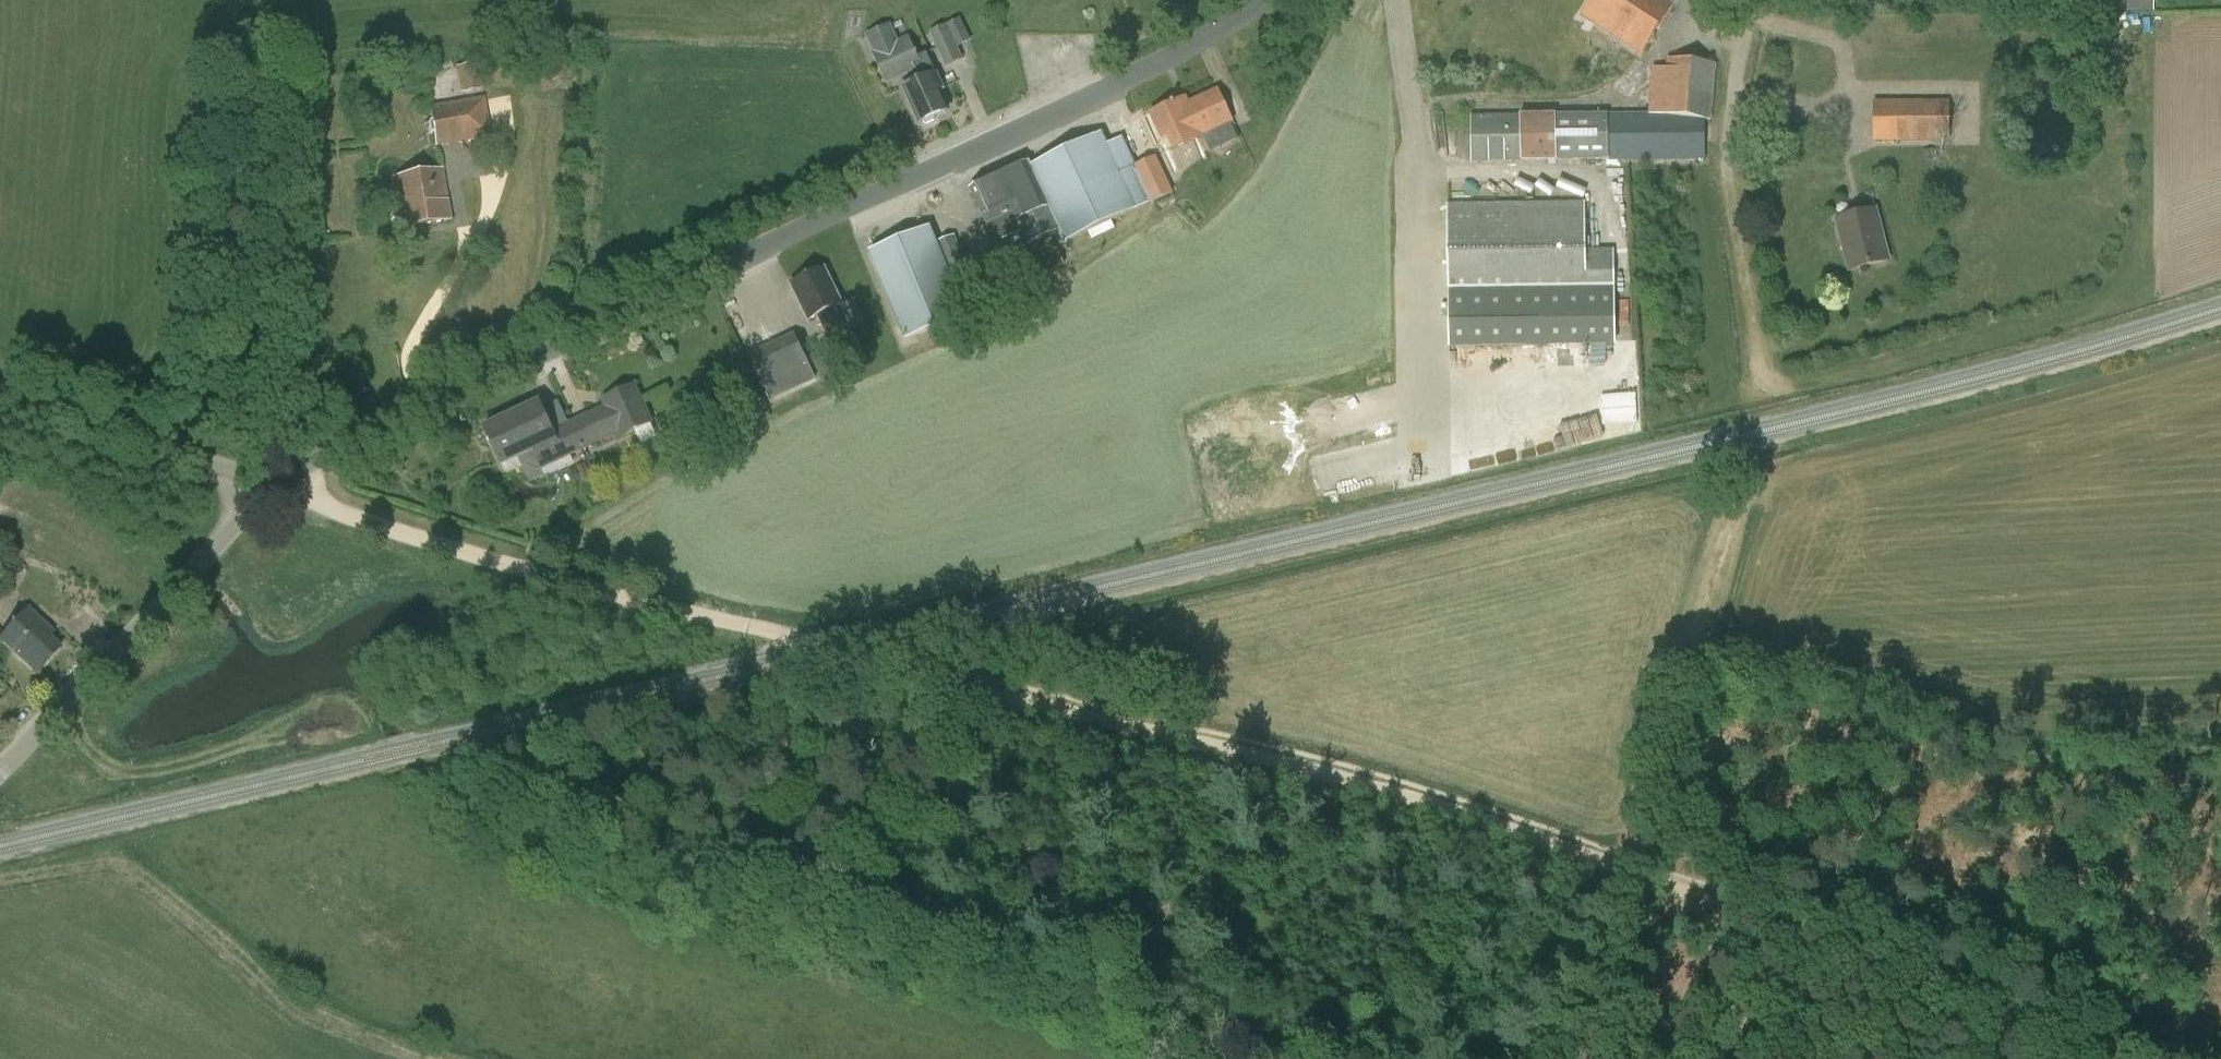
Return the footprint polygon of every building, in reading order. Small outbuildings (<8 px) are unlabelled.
[(1642,55),(1674,4),(1667,0),(1592,0),(1581,17),(1642,55)] [(2137,10),(2151,10),(2151,0),(2137,0),(2137,10)] [(971,42),(961,18),(930,32),(945,67),(963,59),(958,48),(971,42)] [(905,89),(921,126),(948,112),(939,92),(944,90),(937,75),(936,75),(927,54),(918,59),(908,38),(898,42),(890,26),(867,36),(888,83),(916,70),(921,82),(905,89)] [(1716,65),(1667,59),(1666,69),(1652,68),(1648,114),(1556,115),(1556,117),(1469,117),(1470,163),(1706,160),(1705,121),(1711,122),(1716,65)] [(484,90),(479,63),(455,67),(460,94),(484,90)] [(1162,139),(1167,136),(1173,150),(1204,138),(1203,136),(1232,122),(1217,90),(1189,103),(1187,97),(1151,114),(1162,139)] [(428,108),(436,147),(491,137),(484,97),(428,108)] [(1874,143),(1875,143),(1949,143),(1949,141),(1949,101),(1873,102),(1874,143)] [(1082,235),(1153,202),(1136,164),(1123,138),(1108,145),(1102,134),(1050,158),(1082,235)] [(1156,155),(1151,157),(1136,164),(1153,202),(1174,193),(1156,155)] [(1082,235),(1050,158),(1031,167),(1028,162),(971,189),(987,224),(992,223),(1000,240),(1023,230),(1030,245),(1060,231),(1066,243),(1082,235)] [(450,222),(440,171),(392,179),(400,230),(450,222)] [(1615,341),(1615,298),(1614,248),(1585,249),(1585,224),(1586,201),(1447,203),(1448,301),(1449,350),(1615,347),(1615,341)] [(1889,261),(1876,210),(1837,220),(1850,272),(1889,261)] [(955,288),(980,278),(971,255),(946,266),(930,226),(866,253),(903,343),(967,316),(955,288)] [(1032,248),(1045,274),(1065,264),(1052,238),(1032,248)] [(791,285),(808,321),(818,316),(828,339),(847,331),(835,307),(842,304),(825,269),(791,285)] [(794,334),(748,356),(771,403),(817,381),(804,354),(794,334)] [(725,391),(735,413),(762,401),(752,379),(725,391)] [(604,406),(569,424),(581,451),(617,434),(619,439),(653,423),(635,385),(602,400),(604,406)] [(581,451),(569,424),(553,431),(540,402),(484,428),(502,466),(531,452),(539,470),(565,458),(581,451)] [(7,549),(0,554),(0,573),(6,581),(22,571),(7,549)] [(0,639),(0,640),(39,676),(61,649),(49,639),(54,634),(27,609),(0,639)]
